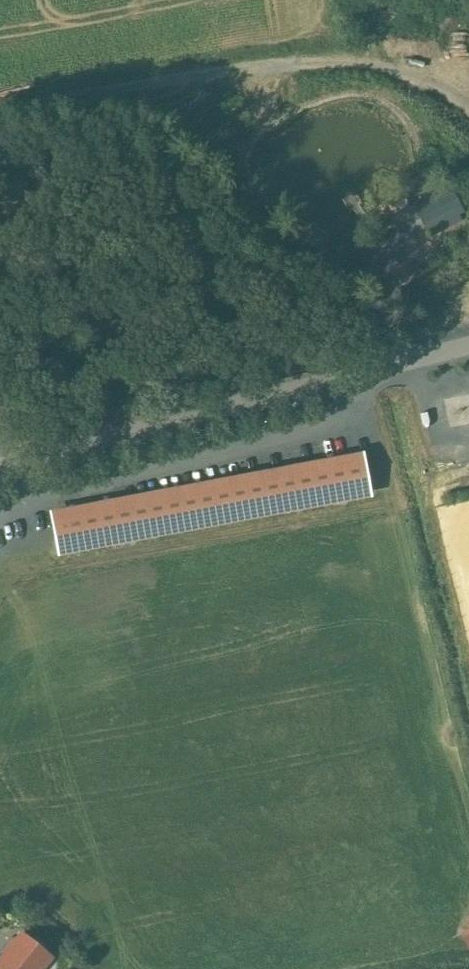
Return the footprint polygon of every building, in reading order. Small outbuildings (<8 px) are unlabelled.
[(361,450),(50,511),(59,555),(369,495),(361,450)] [(21,935),(0,961),(0,968),(40,968),(49,957),(41,950),(43,947),(33,939),(30,942),(21,935)]
